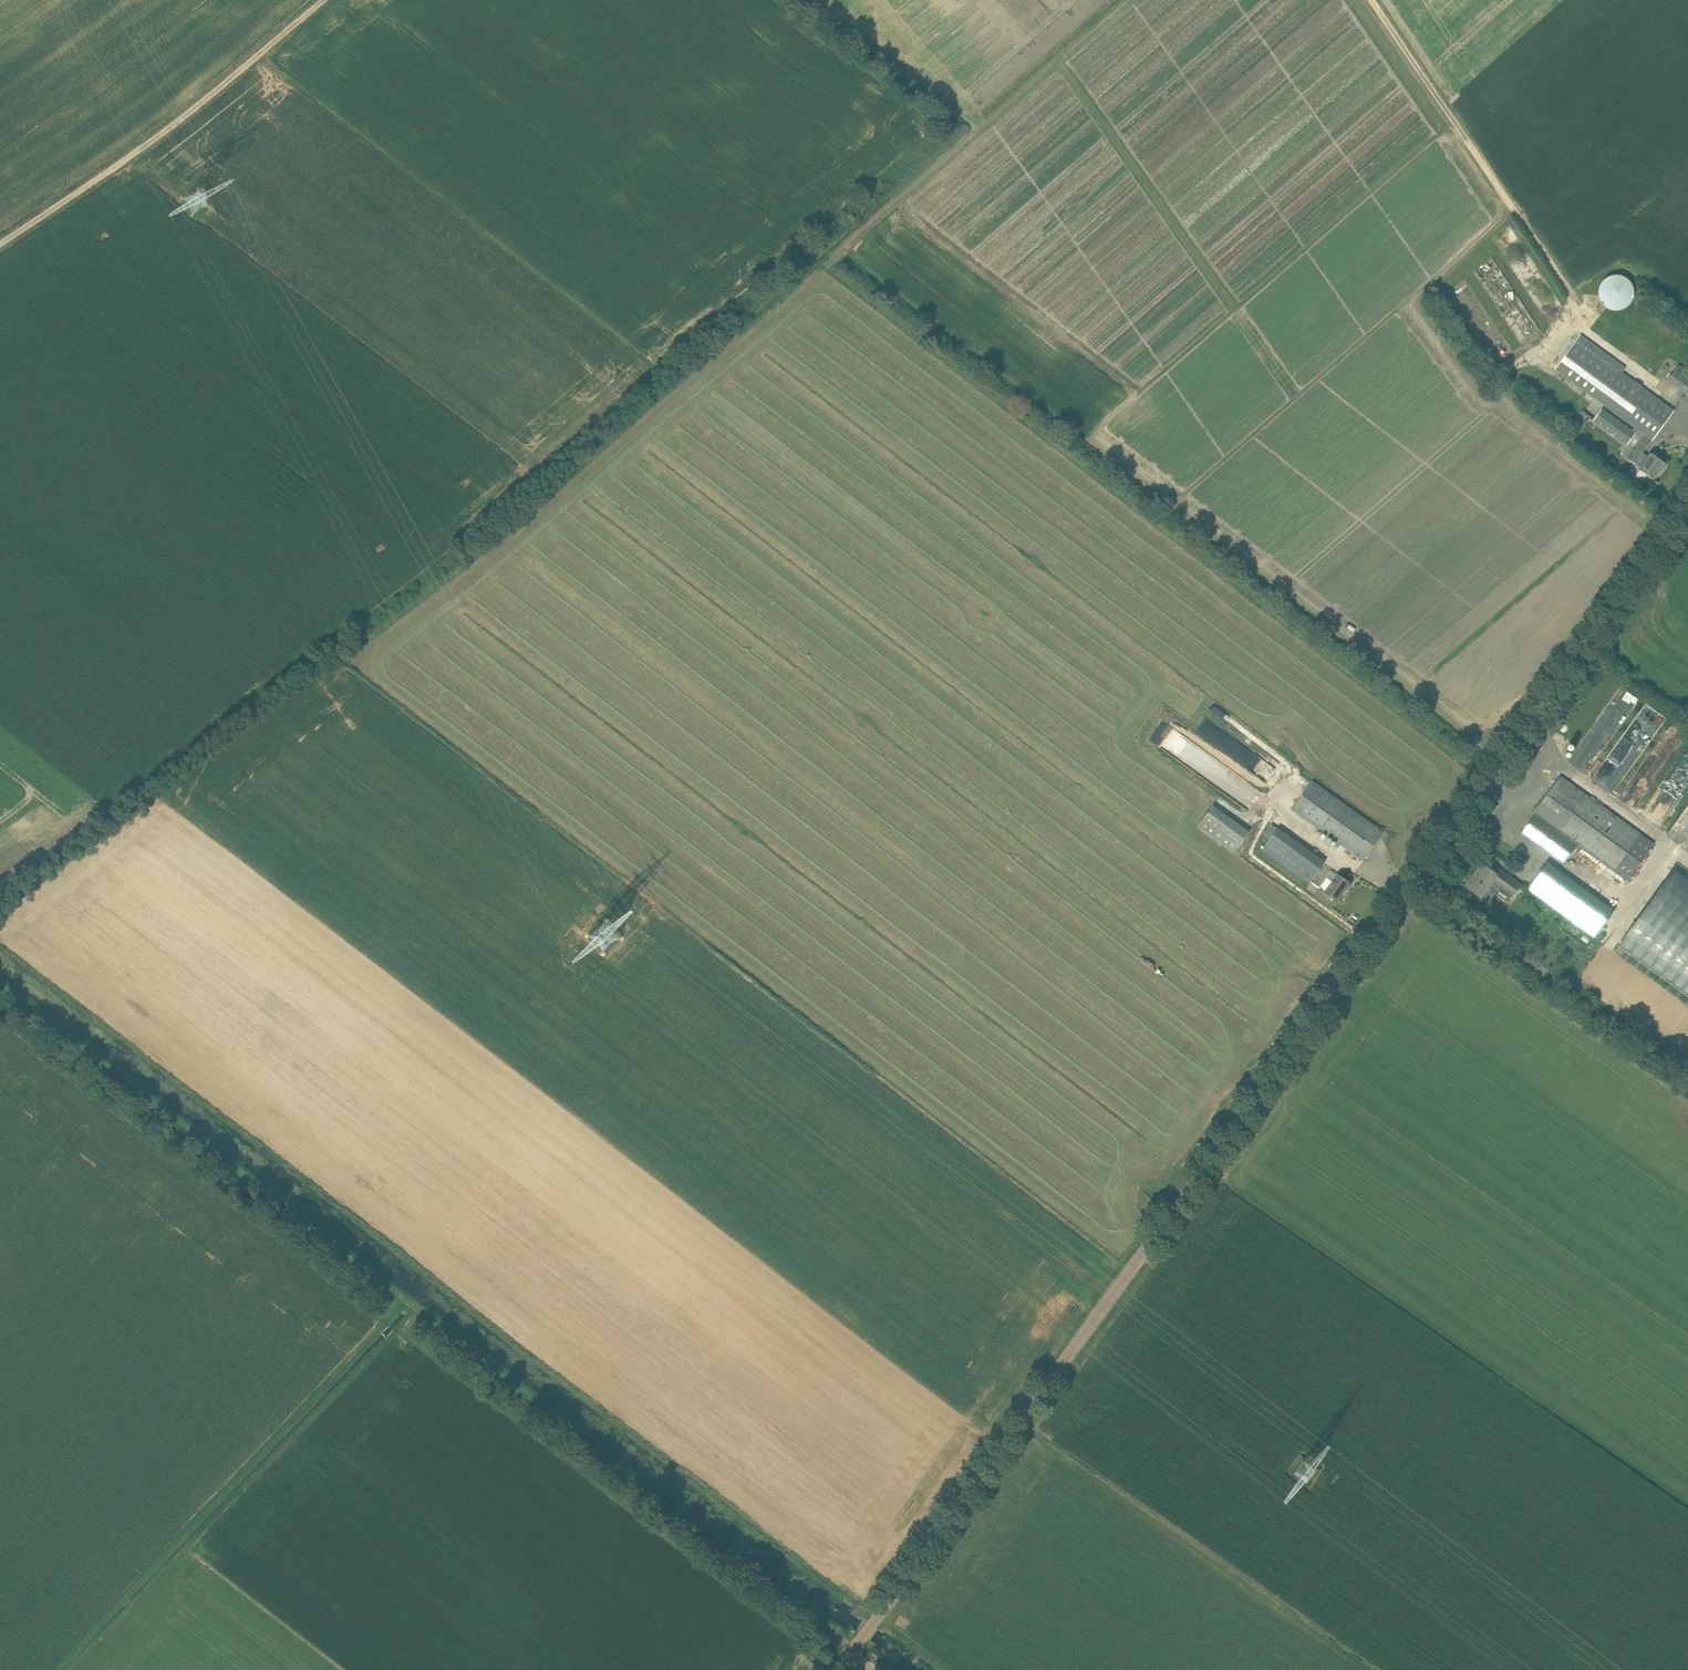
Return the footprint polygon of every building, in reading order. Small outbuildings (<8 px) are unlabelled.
[(1628,280),(1626,278),(1625,277),(1621,275),(1618,275),(1613,275),(1607,278),(1606,279),(1603,281),(1602,283),(1601,284),(1600,286),(1599,289),(1599,291),(1599,293),(1599,297),(1600,300),(1602,304),(1604,306),(1607,308),(1610,310),(1612,310),(1617,311),(1620,310),(1621,310),(1623,309),(1625,308),(1628,306),(1629,305),(1630,304),(1631,302),(1633,299),(1634,296),(1634,292),(1633,288),(1632,285),(1630,282),(1628,280)] [(1581,334),(1556,369),(1605,406),(1594,421),(1627,445),(1638,430),(1645,435),(1634,450),(1637,453),(1640,455),(1674,411),(1622,373),(1625,369),(1581,334)] [(1687,394),(1687,372),(1678,365),(1668,379),(1687,394)] [(1658,472),(1660,473),(1665,467),(1663,465),(1664,464),(1650,454),(1647,459),(1640,455),(1637,453),(1637,454),(1631,461),(1640,468),(1639,469),(1653,479),(1658,472)] [(1621,687),(1612,702),(1629,712),(1638,697),(1621,687)] [(1648,744),(1667,718),(1648,704),(1631,728),(1646,739),(1644,741),(1648,744)] [(1265,780),(1276,765),(1206,719),(1193,739),(1163,719),(1149,740),(1247,806),(1259,788),(1253,784),(1258,776),(1265,780)] [(1654,844),(1569,782),(1560,776),(1533,812),(1536,814),(1522,832),(1565,863),(1578,845),(1627,881),(1654,844)] [(1384,832),(1375,826),(1312,780),(1292,808),(1364,860),(1384,832)] [(1199,826),(1235,852),(1249,832),(1213,806),(1199,826)] [(1262,849),(1309,883),(1325,862),(1278,828),(1262,849)] [(1614,911),(1585,889),(1546,861),(1527,888),(1595,937),(1614,911)] [(1500,886),(1507,875),(1499,869),(1496,873),(1482,863),(1465,886),(1481,898),(1493,881),(1500,886)] [(1620,944),(1687,992),(1687,882),(1673,871),(1620,944)] [(1350,883),(1341,877),(1338,874),(1325,891),(1320,888),(1315,895),(1327,904),(1332,897),(1337,901),(1350,883)]
